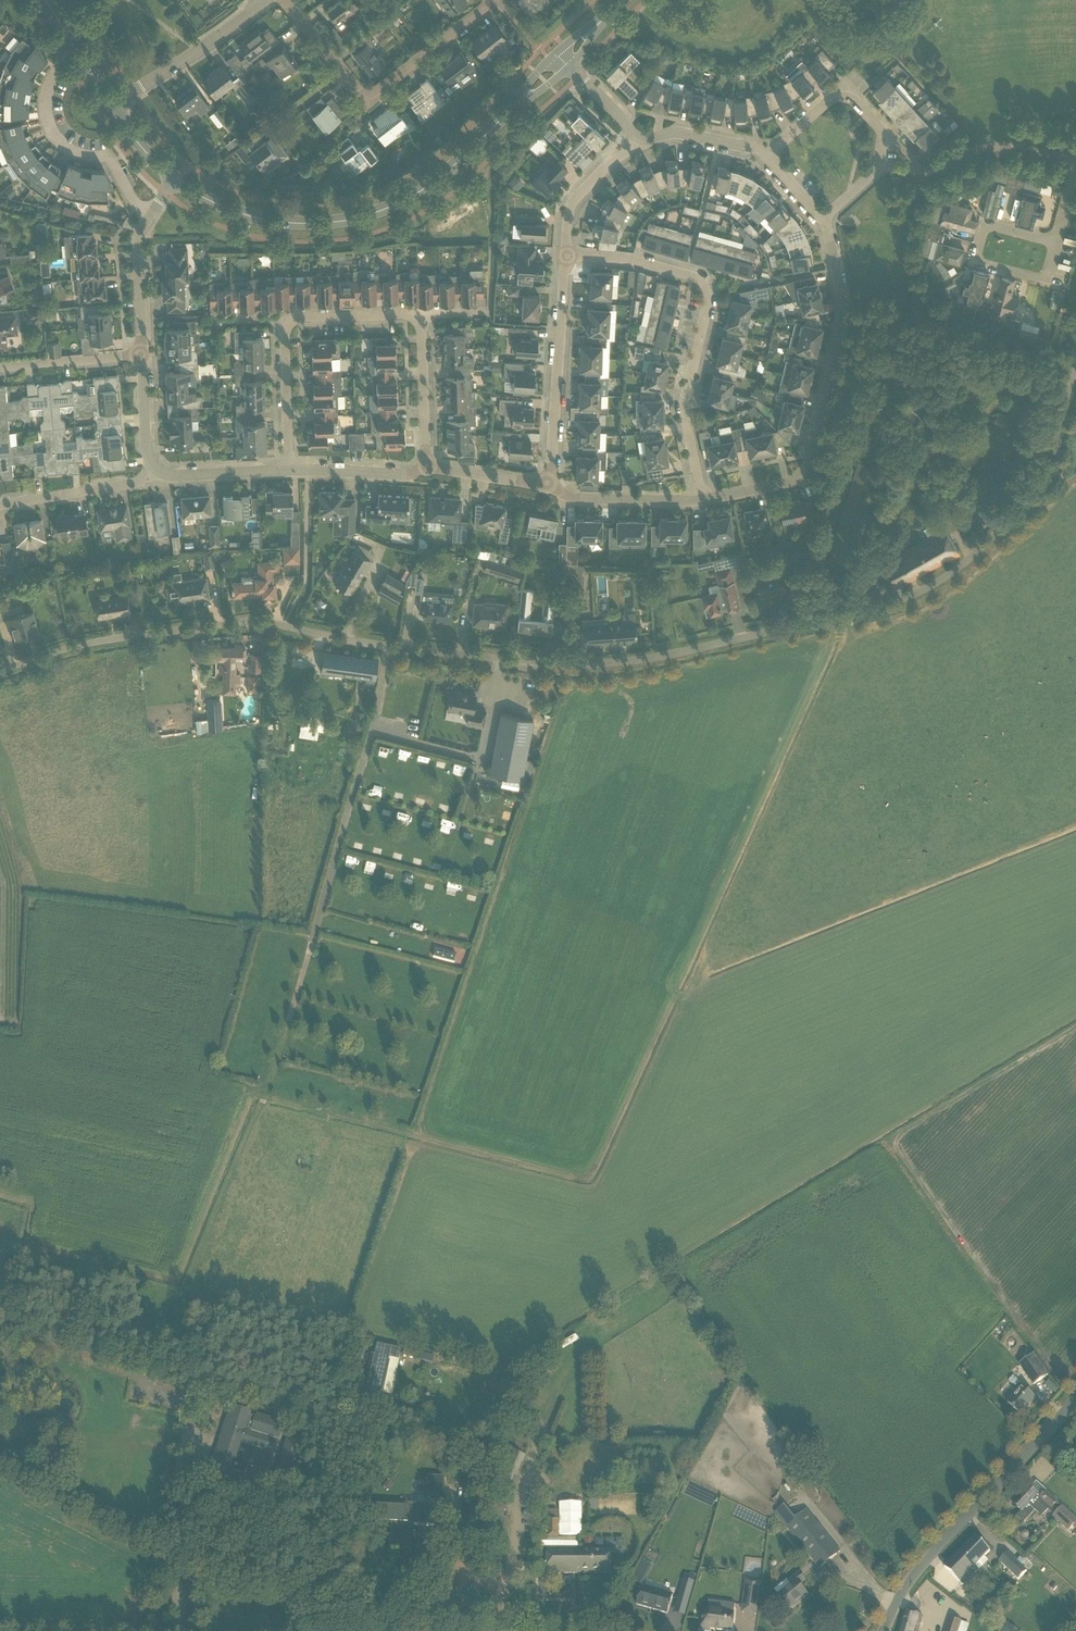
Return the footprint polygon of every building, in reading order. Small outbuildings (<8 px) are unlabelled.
[(360,9),(353,0),(346,0),(329,13),(340,28),(346,24),(344,21),(360,9)] [(453,11),(450,13),(449,13),(450,14),(467,1),(466,0),(444,0),(453,11)] [(536,8),(537,10),(543,5),(544,0),(518,0),(529,14),(536,8)] [(395,12),(389,16),(394,22),(399,17),(395,12)] [(0,25),(0,32),(3,35),(8,28),(2,23),(0,25)] [(496,47),(501,53),(511,45),(495,25),(471,43),(482,58),(496,47)] [(240,61),(242,63),(233,70),(238,76),(247,69),(246,67),(252,62),(251,61),(271,46),(259,30),(251,36),(252,38),(247,41),(246,39),(239,45),(247,56),(240,61)] [(375,44),(368,35),(356,44),(360,49),(353,55),(360,64),(362,63),(371,75),(385,64),(378,56),(377,57),(370,48),(375,44)] [(22,38),(10,52),(39,69),(39,68),(47,59),(37,42),(33,47),(22,38)] [(348,46),(344,41),(338,45),(342,50),(348,46)] [(518,43),(512,47),(517,54),(522,50),(518,43)] [(285,47),(268,60),(258,69),(262,74),(273,66),(281,78),(298,64),(285,47)] [(807,67),(817,78),(822,84),(831,76),(826,70),(833,63),(834,64),(835,64),(822,49),(813,57),(815,59),(808,66),(807,67)] [(639,59),(638,58),(630,51),(606,75),(610,78),(610,79),(610,80),(611,80),(615,83),(623,76),(623,75),(639,59)] [(11,53),(2,68),(34,79),(40,69),(39,68),(39,69),(10,52),(11,53)] [(445,63),(438,69),(440,72),(439,73),(441,75),(442,74),(442,75),(448,82),(450,84),(472,67),(464,56),(461,52),(446,64),(445,63)] [(792,81),(791,81),(801,93),(802,93),(806,98),(815,90),(811,86),(810,85),(817,78),(807,67),(808,66),(805,64),(802,60),(797,65),(800,69),(802,71),(798,75),(792,81)] [(898,72),(902,68),(898,63),(893,67),(898,72)] [(238,76),(233,81),(221,65),(215,70),(216,72),(204,81),(215,96),(231,84),(248,106),(256,100),(246,87),(243,83),(238,76)] [(0,77),(0,85),(30,90),(34,79),(2,68),(3,68),(0,77)] [(249,68),(247,69),(238,76),(243,83),(255,75),(249,68)] [(653,79),(655,75),(652,72),(639,86),(645,92),(653,79)] [(885,75),(882,77),(874,84),(877,87),(872,91),(880,100),(895,86),(885,75)] [(639,91),(624,77),(617,85),(631,99),(639,91)] [(420,115),(426,110),(429,115),(451,99),(442,87),(437,91),(427,79),(420,84),(421,86),(413,93),(412,92),(408,96),(407,95),(407,96),(414,105),(412,106),(411,105),(410,106),(418,115),(417,116),(422,122),(423,122),(419,117),(420,117),(420,115)] [(662,85),(653,79),(645,92),(641,99),(652,105),(655,98),(661,101),(668,103),(671,86),(664,82),(662,85)] [(912,88),(917,84),(913,79),(908,83),(912,88)] [(772,90),(781,105),(784,112),(795,106),(791,100),(797,97),(801,93),(790,80),(782,84),(783,87),(774,92),(773,90),(772,90)] [(922,89),(917,84),(912,88),(917,93),(922,89)] [(0,85),(0,102),(28,102),(30,90),(0,85)] [(210,107),(200,95),(194,86),(175,100),(187,115),(196,108),(201,114),(210,107)] [(671,86),(668,103),(666,110),(678,113),(679,105),(689,107),(693,89),(683,87),(682,90),(672,88),(672,86),(671,86)] [(904,96),(895,86),(880,100),(889,110),(904,96)] [(693,89),(689,107),(688,114),(699,117),(701,110),(710,112),(714,94),(704,92),(703,95),(693,93),(693,89)] [(753,96),(758,113),(760,120),(771,117),(770,110),(776,109),(781,105),(772,90),(764,92),(765,95),(755,98),(754,96),(753,96)] [(714,94),(710,112),(709,119),(720,121),(722,114),(728,115),(734,115),(734,98),(725,96),(724,99),(714,97),(715,94),(714,94)] [(758,113),(753,96),(745,97),(745,100),(734,100),(734,98),(734,115),(734,123),(746,122),(746,115),(752,115),(758,113)] [(904,96),(889,110),(897,119),(912,106),(904,96)] [(315,114),(327,131),(341,120),(339,116),(343,112),(332,97),(325,103),(321,97),(307,108),(312,116),(315,114)] [(930,108),(935,103),(930,98),(925,103),(930,108)] [(0,102),(0,119),(29,114),(29,102),(28,102),(0,102)] [(939,108),(935,103),(930,108),(934,113),(939,108)] [(376,126),(381,132),(378,134),(385,144),(395,136),(393,134),(400,129),(402,131),(408,126),(406,124),(407,123),(412,119),(407,112),(401,116),(400,114),(398,115),(391,106),(374,120),(378,125),(376,126)] [(912,106),(897,119),(906,129),(921,115),(912,106)] [(213,112),(223,124),(228,121),(218,108),(213,112)] [(0,119),(0,146),(30,133),(29,132),(27,121),(21,122),(20,116),(29,115),(29,114),(0,119)] [(578,114),(571,122),(570,122),(587,138),(576,150),(584,157),(598,142),(599,142),(600,142),(600,141),(603,137),(578,114)] [(921,115),(906,129),(915,139),(930,125),(921,115)] [(944,130),(948,134),(953,130),(951,124),(944,130)] [(941,137),(930,125),(915,139),(923,147),(927,143),(930,146),(941,137)] [(29,132),(30,133),(0,146),(7,162),(35,143),(34,143),(30,132),(29,132)] [(238,135),(233,139),(237,143),(242,139),(238,135)] [(252,151),(246,142),(235,150),(245,163),(252,158),(264,174),(272,169),(288,156),(273,136),(266,142),(265,141),(252,151)] [(357,149),(352,142),(348,137),(335,147),(353,170),(355,172),(358,172),(360,171),(378,157),(368,144),(361,150),(359,148),(357,149)] [(35,143),(7,162),(8,162),(18,176),(42,153),(41,153),(35,143),(34,143),(35,143)] [(561,152),(565,156),(573,147),(569,143),(561,152)] [(42,153),(18,176),(18,177),(19,176),(31,188),(50,161),(42,152),(41,153),(42,153)] [(538,175),(531,182),(539,190),(540,189),(548,196),(560,182),(558,180),(567,170),(559,163),(555,159),(546,169),(545,168),(543,169),(540,169),(537,172),(538,175)] [(50,161),(31,188),(31,189),(32,188),(46,198),(50,190),(51,188),(57,191),(58,191),(64,175),(59,172),(60,168),(50,161)] [(222,161),(217,165),(221,170),(226,166),(222,161)] [(659,170),(653,172),(660,188),(668,187),(668,184),(678,183),(679,185),(678,168),(677,161),(665,162),(666,169),(659,170)] [(698,189),(702,175),(704,164),(693,162),(691,169),(684,167),(678,168),(679,185),(698,189)] [(56,193),(56,194),(57,194),(73,200),(80,168),(69,163),(64,175),(58,191),(57,191),(56,193)] [(636,180),(631,184),(642,197),(650,194),(649,191),(658,187),(659,188),(660,188),(653,172),(650,165),(639,170),(642,177),(636,180)] [(80,168),(73,200),(74,201),(74,200),(91,203),(92,170),(91,170),(80,167),(80,168)] [(713,172),(711,183),(710,187),(715,188),(715,187),(725,190),(730,170),(719,168),(717,173),(713,172)] [(91,170),(92,170),(91,203),(91,202),(109,203),(107,188),(114,189),(104,170),(91,170)] [(737,172),(730,170),(725,190),(731,191),(736,193),(744,175),(737,172)] [(1018,177),(1009,175),(1009,174),(992,170),(990,178),(1007,183),(1005,191),(1013,193),(1018,177)] [(751,178),(744,175),(736,193),(741,196),(745,199),(757,182),(751,178)] [(513,177),(508,182),(516,191),(522,185),(513,177)] [(1026,179),(1018,177),(1013,193),(1022,195),(1024,187),(1041,192),(1043,183),(1026,179)] [(617,196),(613,202),(628,211),(634,205),(632,203),(640,196),(641,197),(642,197),(631,184),(626,178),(617,186),(622,192),(617,196)] [(983,190),(977,181),(969,185),(975,195),(983,190)] [(757,182),(745,199),(750,202),(754,206),(768,192),(763,186),(757,182)] [(994,193),(986,191),(980,216),(995,219),(1003,186),(996,184),(994,193)] [(1053,194),(1061,196),(1063,189),(1053,186),(1051,190),(1053,194)] [(9,187),(5,192),(11,198),(15,194),(9,187)] [(768,192),(754,206),(761,214),(764,217),(775,207),(772,204),(776,200),(768,192)] [(628,211),(613,202),(607,198),(601,208),(607,212),(604,218),(602,225),(619,228),(622,229),(625,226),(622,224),(623,221),(621,219),(626,210),(628,211)] [(1037,202),(1022,199),(1016,224),(1031,227),(1037,202)] [(722,204),(716,203),(707,201),(705,207),(720,210),(722,204)] [(929,225),(927,229),(944,234),(946,225),(938,223),(942,206),(934,204),(930,221),(929,225)] [(698,216),(700,209),(684,205),(682,212),(698,216)] [(777,210),(775,207),(764,217),(775,228),(790,214),(782,205),(777,210)] [(972,210),(952,206),(945,234),(972,241),(977,221),(970,220),(972,210)] [(120,209),(116,215),(123,219),(126,213),(120,209)] [(719,221),(720,214),(705,210),(703,217),(719,221)] [(790,214),(775,228),(771,232),(775,236),(777,239),(782,236),(799,225),(795,219),(790,214)] [(535,217),(524,216),(516,215),(516,227),(521,229),(520,237),(533,238),(544,239),(545,224),(531,224),(531,217),(535,217)] [(46,222),(36,223),(37,235),(47,234),(46,222)] [(649,222),(645,233),(642,244),(657,248),(663,226),(649,222)] [(749,231),(754,227),(749,222),(745,227),(749,231)] [(619,228),(602,225),(595,223),(592,235),(600,236),(598,243),(598,248),(597,248),(596,249),(615,250),(618,240),(615,239),(617,229),(619,229),(619,228)] [(803,231),(799,225),(782,236),(785,241),(787,246),(806,238),(803,231)] [(678,230),(663,226),(657,248),(672,252),(678,230)] [(739,226),(735,229),(744,238),(745,232),(739,226)] [(754,227),(749,231),(754,236),(758,232),(754,227)] [(927,229),(925,238),(921,255),(937,284),(945,280),(932,258),(929,257),(933,240),(942,243),(944,234),(927,229)] [(678,230),(672,252),(687,257),(687,256),(693,234),(678,230)] [(744,238),(742,244),(753,247),(754,240),(745,232),(744,238)] [(88,234),(68,236),(69,248),(78,250),(78,256),(91,255),(97,255),(97,254),(96,241),(94,241),(88,242),(88,234)] [(697,236),(694,247),(691,257),(691,258),(706,262),(712,240),(697,236)] [(809,245),(806,238),(787,246),(789,251),(790,256),(810,253),(809,245)] [(712,240),(706,262),(720,266),(727,244),(712,240)] [(741,248),(727,244),(720,266),(735,270),(741,248)] [(962,250),(938,244),(934,259),(959,265),(962,250)] [(162,280),(188,279),(187,248),(170,249),(170,261),(166,262),(166,271),(165,273),(165,280),(162,280)] [(516,264),(516,271),(518,273),(517,284),(532,285),(533,278),(542,278),(542,275),(544,274),(544,269),(542,268),(543,260),(534,260),(535,248),(522,248),(521,259),(519,259),(519,263),(516,264)] [(741,248),(735,270),(750,274),(756,252),(741,248)] [(810,253),(790,256),(792,267),(793,272),(807,269),(806,265),(812,264),(810,253)] [(11,264),(30,262),(30,254),(10,256),(11,264)] [(78,256),(70,257),(71,270),(79,270),(80,278),(98,277),(99,277),(98,263),(92,264),(91,255),(78,256)] [(49,259),(39,260),(40,269),(50,268),(49,259)] [(469,282),(461,282),(461,296),(461,300),(461,303),(462,304),(468,304),(468,303),(476,303),(476,299),(475,295),(484,295),(483,275),(483,271),(483,269),(470,269),(470,275),(469,279),(469,282)] [(364,270),(353,270),(353,281),(354,295),(362,295),(362,298),(362,302),(369,302),(369,303),(376,302),(376,297),(376,294),(375,294),(375,280),(367,280),(367,278),(366,274),(364,270)] [(980,273),(968,270),(963,294),(975,297),(980,273)] [(14,285),(9,274),(6,275),(4,271),(0,272),(0,291),(14,285)] [(589,283),(589,284),(611,285),(612,273),(592,271),(592,273),(590,273),(590,279),(591,280),(591,283),(589,283)] [(646,274),(638,272),(636,292),(641,293),(646,274)] [(387,273),(375,274),(375,280),(375,294),(376,294),(383,294),(383,297),(383,301),(390,301),(391,302),(398,302),(398,301),(397,297),(397,293),(397,280),(389,280),(389,277),(387,273)] [(409,273),(396,273),(397,280),(397,293),(405,293),(405,297),(405,301),(412,301),(413,301),(418,301),(418,283),(418,279),(410,279),(410,277),(409,273)] [(303,282),(296,283),(296,297),(296,300),(296,305),(297,305),(302,305),(303,304),(310,304),(310,296),(318,296),(317,282),(317,275),(305,276),(303,280),(303,282)] [(325,282),(317,282),(318,296),(318,299),(318,304),(324,304),(324,303),(332,303),(331,299),(331,295),(339,295),(339,281),(339,275),(326,275),(325,279),(325,282)] [(447,282),(440,283),(440,297),(440,300),(440,304),(440,305),(446,305),(447,304),(454,304),(454,300),(454,296),(461,296),(461,282),(461,275),(449,276),(447,280),(447,282)] [(264,278),(252,278),(253,288),(253,302),(261,302),(261,306),(261,310),(268,309),(269,310),(275,310),(275,309),(275,306),(275,305),(274,283),(274,276),(264,280),(264,278)] [(282,283),(274,283),(275,305),(275,306),(281,306),(282,305),(289,304),(288,300),(288,297),(296,297),(296,283),(296,276),(283,277),(282,281),(282,283)] [(426,283),(418,283),(418,301),(418,305),(425,305),(425,304),(432,304),(432,300),(432,297),(440,297),(440,283),(440,276),(427,276),(426,281),(426,283)] [(80,278),(77,279),(78,290),(87,293),(87,299),(89,298),(90,301),(97,300),(97,298),(106,297),(105,283),(99,284),(98,277),(80,278)] [(807,278),(783,283),(793,299),(793,301),(800,299),(819,296),(817,282),(808,284),(807,278)] [(188,279),(162,280),(162,282),(161,284),(161,288),(163,290),(163,299),(167,298),(168,311),(185,311),(184,280),(188,280),(188,279)] [(998,279),(993,305),(1009,308),(1013,282),(998,279)] [(945,280),(937,284),(953,312),(955,313),(980,319),(983,309),(974,307),(973,309),(957,305),(958,303),(957,303),(953,296),(954,295),(950,288),(945,280)] [(353,281),(339,281),(339,295),(339,299),(340,307),(345,307),(353,307),(354,307),(354,298),(354,295),(353,281)] [(657,281),(653,297),(676,302),(679,286),(679,287),(657,281)] [(51,282),(42,283),(43,291),(51,290),(51,282)] [(243,282),(231,282),(231,289),(232,303),(240,303),(240,306),(240,310),(246,310),(247,311),(253,311),(253,306),(253,302),(253,288),(245,289),(245,286),(243,282)] [(222,283),(209,283),(210,304),(218,303),(218,307),(218,311),(225,311),(226,312),(232,311),(232,306),(232,303),(231,289),(224,289),(224,287),(222,283)] [(611,285),(589,284),(591,284),(591,288),(589,288),(588,295),(590,295),(590,296),(595,297),(594,303),(610,304),(610,298),(611,285)] [(508,285),(507,294),(519,295),(520,286),(508,285)] [(732,299),(729,312),(748,317),(751,305),(757,306),(754,289),(740,291),(742,300),(742,302),(732,299)] [(523,295),(523,306),(522,317),(538,318),(539,310),(540,305),(539,305),(540,296),(523,295)] [(819,296),(800,299),(804,318),(818,318),(817,310),(822,309),(819,296)] [(653,297),(650,311),(672,316),(676,302),(653,297)] [(1046,305),(1054,307),(1056,301),(1048,299),(1046,305)] [(610,304),(594,303),(594,309),(589,308),(589,310),(587,309),(587,316),(589,316),(588,320),(588,321),(609,322),(610,310),(609,310),(610,304)] [(782,303),(774,305),(777,317),(784,315),(782,303)] [(89,327),(110,325),(109,311),(106,311),(103,310),(100,310),(100,304),(80,306),(81,317),(88,320),(89,327)] [(983,309),(980,319),(1005,326),(1018,329),(1020,321),(991,313),(993,306),(984,304),(983,309)] [(27,320),(32,320),(32,323),(43,322),(42,308),(26,309),(27,320)] [(650,311),(647,325),(669,331),(672,316),(650,311)] [(748,317),(729,312),(726,325),(734,327),(733,333),(746,337),(748,330),(745,330),(748,317)] [(5,334),(17,333),(15,316),(0,317),(0,348),(6,347),(5,334)] [(795,322),(792,335),(819,341),(822,328),(816,327),(818,318),(804,318),(793,318),(792,322),(795,322)] [(165,343),(190,342),(190,335),(194,334),(196,332),(196,320),(173,321),(173,322),(175,322),(175,329),(174,331),(172,329),(166,329),(166,335),(164,336),(165,343)] [(588,321),(588,320),(587,320),(587,321),(588,321),(588,325),(586,325),(586,332),(588,332),(588,333),(591,333),(591,340),(606,340),(607,334),(608,334),(609,322),(588,321)] [(110,325),(89,327),(90,336),(81,337),(83,354),(98,352),(98,343),(101,343),(104,341),(111,340),(111,333),(113,332),(112,327),(110,326),(110,325)] [(669,331),(647,325),(643,340),(665,346),(669,331)] [(444,335),(444,340),(442,340),(442,347),(444,347),(445,349),(464,348),(464,341),(468,341),(468,338),(473,338),(472,326),(453,327),(453,334),(444,335)] [(527,329),(512,327),(509,327),(508,337),(514,338),(514,342),(517,342),(516,355),(536,356),(537,339),(527,338),(527,329)] [(1038,332),(1021,328),(1018,337),(1035,342),(1038,332)] [(243,352),(265,352),(265,345),(262,342),(262,338),(253,338),(253,331),(234,331),(234,342),(238,346),(243,346),(243,352)] [(723,337),(720,350),(739,355),(742,342),(745,343),(746,337),(733,333),(731,340),(723,337)] [(819,341),(792,335),(789,347),(786,347),(784,353),(805,358),(807,352),(815,354),(819,341)] [(376,351),(376,356),(368,356),(368,357),(396,356),(395,344),(387,344),(387,337),(371,338),(371,349),(376,349),(376,351)] [(336,351),(336,350),(335,339),(319,339),(319,346),(312,346),(312,358),(331,358),(331,352),(331,351),(336,351)] [(606,340),(591,340),(591,346),(581,345),(581,346),(579,346),(579,353),(581,353),(581,357),(579,357),(579,358),(601,358),(601,347),(606,347),(606,340)] [(49,343),(50,356),(61,355),(60,350),(58,350),(58,342),(49,343)] [(190,342),(165,343),(165,350),(166,351),(167,357),(173,357),(175,355),(176,357),(177,364),(175,364),(180,364),(197,364),(197,352),(194,350),(190,350),(190,342)] [(659,361),(660,355),(661,349),(636,345),(634,357),(643,358),(641,371),(646,372),(665,375),(668,362),(659,361)] [(464,348),(445,349),(445,351),(443,351),(443,358),(445,358),(445,363),(454,363),(454,370),(456,370),(470,370),(474,370),(473,358),(469,358),(469,356),(465,356),(464,348)] [(739,355),(720,350),(717,363),(725,365),(724,372),(737,375),(743,376),(745,370),(737,363),(739,355)] [(265,352),(243,352),(243,359),(237,359),(234,363),(234,374),(235,374),(254,373),(256,373),(256,372),(254,373),(254,366),(256,364),(257,366),(263,366),(263,361),(265,359),(265,352)] [(759,352),(757,360),(758,360),(765,361),(767,354),(759,352)] [(805,358),(784,353),(783,360),(785,360),(783,373),(784,373),(809,379),(813,366),(804,364),(805,358)] [(396,368),(396,356),(368,357),(368,365),(369,365),(370,376),(372,376),(388,375),(388,368),(396,368)] [(331,364),(331,358),(312,358),(312,371),(320,370),(320,377),(341,377),(341,369),(332,369),(332,364),(331,364)] [(601,358),(579,358),(581,358),(581,362),(579,362),(579,369),(580,369),(580,370),(585,370),(585,376),(600,377),(600,371),(601,371),(601,358)] [(492,362),(492,371),(500,372),(501,363),(492,362)] [(524,363),(513,362),(504,362),(503,378),(509,379),(509,381),(514,382),(513,391),(534,392),(534,390),(536,390),(537,384),(534,383),(535,373),(523,372),(524,363)] [(197,364),(180,364),(180,372),(166,372),(166,387),(187,386),(187,379),(191,379),(191,376),(199,376),(198,364),(197,364)] [(445,378),(446,384),(444,384),(444,391),(446,391),(446,392),(471,392),(471,391),(465,391),(465,378),(470,378),(470,370),(456,370),(457,378),(445,378)] [(641,385),(640,392),(654,393),(655,387),(663,389),(665,375),(646,372),(644,385),(641,385)] [(737,375),(724,372),(722,378),(714,376),(711,389),(730,393),(733,380),(736,381),(737,375)] [(254,373),(235,374),(235,385),(240,385),(240,388),(244,388),(244,395),(264,394),(264,392),(266,392),(266,385),(264,385),(264,380),(255,381),(254,373)] [(784,373),(781,386),(784,387),(783,393),(796,396),(798,390),(806,392),(809,379),(784,373)] [(388,375),(372,376),(372,383),(377,383),(377,388),(378,394),(397,394),(396,381),(389,382),(388,375)] [(77,391),(72,392),(73,404),(118,400),(117,392),(114,389),(118,385),(117,376),(93,378),(94,393),(81,395),(77,391)] [(600,377),(585,376),(585,382),(580,382),(580,383),(578,383),(578,390),(580,390),(580,394),(578,394),(600,395),(600,383),(600,377)] [(341,377),(320,377),(321,384),(313,384),(313,396),(332,396),(338,395),(341,395),(341,388),(341,377)] [(58,383),(49,384),(53,428),(65,427),(65,422),(61,419),(60,406),(73,404),(72,392),(71,380),(64,380),(60,385),(58,383)] [(53,428),(49,384),(40,384),(38,387),(33,383),(26,384),(27,396),(28,396),(29,408),(42,407),(43,420),(40,424),(41,429),(53,428)] [(27,396),(23,396),(19,400),(6,401),(5,386),(0,386),(0,411),(29,408),(28,396),(27,396)] [(187,386),(166,387),(167,401),(180,400),(180,408),(197,407),(202,407),(201,396),(191,396),(191,393),(187,393),(187,386)] [(737,395),(730,393),(711,389),(708,402),(716,404),(715,410),(728,413),(733,412),(737,395)] [(750,391),(749,397),(756,399),(758,393),(750,391)] [(796,396),(783,393),(777,391),(775,398),(784,400),(781,413),(800,417),(803,404),(795,402),(796,396)] [(446,392),(446,400),(444,400),(445,406),(445,407),(446,407),(447,408),(453,408),(453,406),(462,406),(462,409),(466,409),(466,414),(475,413),(476,413),(475,398),(471,398),(471,392),(446,392)] [(654,393),(640,392),(640,400),(643,400),(643,413),(662,413),(662,400),(654,400),(654,393)] [(264,394),(244,395),(244,402),(240,402),(240,405),(236,405),(236,416),(254,416),(256,416),(255,408),(264,408),(264,403),(266,403),(266,396),(264,396),(264,394)] [(397,394),(378,394),(369,395),(370,414),(373,413),(389,413),(389,406),(397,406),(397,394)] [(600,395),(578,394),(578,395),(580,395),(579,399),(578,399),(578,406),(579,406),(579,407),(584,407),(584,413),(599,414),(608,414),(608,407),(600,407),(600,395)] [(338,395),(332,396),(313,396),(314,409),(321,408),(321,415),(338,415),(337,408),(338,408),(338,395)] [(519,400),(508,399),(500,399),(499,412),(505,412),(504,425),(511,426),(522,426),(522,424),(532,425),(532,421),(533,419),(534,417),(534,415),(532,413),(533,409),(518,408),(519,400)] [(118,409),(118,400),(73,404),(74,417),(79,416),(83,412),(96,411),(97,424),(122,422),(121,415),(116,412),(118,409)] [(197,407),(180,408),(179,408),(179,415),(169,416),(170,422),(169,422),(169,430),(192,429),(191,420),(198,420),(197,407)] [(0,411),(0,433),(9,432),(8,419),(21,418),(25,421),(30,420),(29,408),(0,411)] [(390,419),(389,413),(373,413),(374,421),(378,421),(378,426),(379,432),(404,431),(398,431),(397,426),(398,426),(397,419),(390,419)] [(475,413),(466,414),(456,414),(460,414),(460,421),(447,421),(447,436),(467,435),(467,427),(471,427),(471,425),(476,425),(475,413)] [(599,414),(584,413),(584,419),(579,419),(579,420),(577,420),(577,427),(578,427),(578,431),(577,431),(599,432),(599,420),(599,414)] [(662,413),(643,413),(643,426),(640,426),(640,434),(653,433),(654,426),(662,426),(662,413)] [(800,417),(781,413),(777,431),(789,443),(792,429),(797,430),(800,417)] [(997,413),(995,424),(1008,427),(1010,416),(997,413)] [(338,415),(321,415),(322,422),(314,422),(314,428),(315,434),(308,434),(327,434),(334,434),(333,427),(334,427),(333,422),(338,422),(338,415)] [(236,416),(236,429),(244,429),(244,437),(265,436),(265,423),(254,423),(254,416),(236,416)] [(122,422),(97,424),(98,438),(85,439),(81,435),(76,436),(77,448),(122,444),(121,436),(118,434),(122,429),(122,422)] [(66,432),(65,427),(53,428),(57,473),(66,472),(68,469),(73,473),(79,473),(79,461),(78,461),(77,448),(64,449),(62,436),(66,432)] [(763,454),(759,434),(758,431),(756,427),(745,430),(744,427),(737,428),(739,435),(742,449),(748,448),(749,456),(763,454)] [(46,451),(33,452),(34,465),(35,477),(42,476),(46,471),(48,474),(57,473),(53,428),(41,429),(41,434),(45,438),(46,451)] [(739,435),(737,428),(731,429),(731,432),(719,434),(720,442),(724,461),(737,459),(736,450),(742,449),(739,435)] [(192,429),(169,430),(170,438),(171,445),(177,445),(177,448),(183,448),(183,451),(209,450),(209,444),(204,440),(194,440),(194,438),(192,438),(192,429)] [(724,461),(720,442),(712,444),(709,432),(706,430),(698,432),(703,456),(709,455),(711,464),(724,461)] [(385,438),(385,439),(376,440),(376,449),(401,448),(401,444),(405,444),(405,437),(404,437),(404,431),(379,432),(379,433),(385,432),(385,438)] [(521,433),(512,432),(506,431),(505,442),(510,443),(509,456),(529,457),(531,440),(521,440),(521,433)] [(599,432),(577,431),(577,432),(578,432),(578,436),(577,436),(576,442),(578,443),(578,444),(583,444),(582,450),(598,451),(598,444),(598,445),(599,432)] [(789,443),(777,431),(759,434),(763,454),(776,451),(775,446),(789,443)] [(0,433),(0,455),(33,452),(32,440),(27,440),(23,444),(10,445),(9,432),(0,433)] [(357,449),(356,433),(349,433),(349,450),(357,449)] [(356,433),(357,449),(364,449),(364,433),(356,433)] [(655,439),(653,433),(640,434),(641,441),(644,441),(646,453),(665,450),(663,437),(655,439)] [(327,434),(308,434),(308,440),(308,447),(324,446),(324,450),(332,450),(332,441),(328,441),(327,440),(327,434)] [(468,443),(467,435),(447,436),(448,450),(461,450),(461,461),(457,460),(457,461),(475,464),(474,446),(471,443),(468,443)] [(265,436),(244,437),(245,445),(237,445),(237,459),(255,458),(255,451),(266,450),(265,436)] [(122,444),(77,448),(78,461),(79,461),(83,460),(87,456),(99,455),(101,471),(126,469),(125,460),(120,456),(122,453),(122,444)] [(598,451),(582,450),(582,456),(578,456),(577,457),(576,457),(576,464),(577,464),(577,468),(576,468),(598,469),(598,457),(597,457),(598,451)] [(665,450),(646,453),(648,467),(645,467),(647,480),(663,477),(662,470),(661,471),(660,465),(668,464),(665,450)] [(0,455),(0,480),(13,479),(12,463),(25,462),(29,465),(34,465),(33,452),(0,455)] [(598,469),(576,468),(575,469),(577,469),(577,473),(575,473),(575,479),(577,479),(577,481),(593,481),(593,489),(601,490),(602,481),(597,481),(598,469)] [(629,483),(627,472),(626,468),(620,469),(622,484),(629,483)] [(273,490),(265,490),(265,501),(265,502),(265,513),(274,512),(274,516),(292,515),(292,511),(292,494),(292,492),(285,492),(273,492),(273,490)] [(320,492),(320,514),(320,519),(333,520),(333,535),(350,535),(354,531),(354,500),(343,499),(343,493),(320,492)] [(232,494),(233,496),(223,497),(224,515),(234,515),(234,517),(250,516),(249,514),(252,514),(251,495),(248,495),(248,493),(238,494),(232,494)] [(366,506),(365,520),(389,522),(390,514),(407,515),(409,496),(378,495),(378,506),(366,506)] [(181,498),(183,518),(211,515),(209,496),(181,498)] [(467,542),(468,525),(457,524),(457,521),(459,521),(461,499),(430,498),(428,520),(441,520),(441,527),(453,528),(452,541),(467,542)] [(783,505),(785,514),(781,515),(785,534),(792,532),(790,522),(799,520),(801,530),(810,528),(814,512),(811,501),(802,503),(802,501),(783,505)] [(159,534),(171,532),(167,503),(154,504),(154,502),(144,503),(149,538),(159,536),(159,534)] [(475,515),(475,521),(474,527),(487,530),(488,524),(501,527),(498,541),(507,542),(512,519),(504,517),(505,508),(484,504),(484,506),(476,504),(475,515)] [(116,507),(111,507),(110,507),(110,509),(98,511),(101,530),(110,528),(111,534),(116,533),(117,540),(131,538),(129,525),(130,525),(126,506),(116,508),(116,507)] [(771,530),(768,519),(766,508),(744,513),(746,523),(744,523),(747,535),(771,530)] [(529,513),(527,524),(526,532),(553,538),(557,519),(529,513)] [(88,534),(85,514),(75,515),(76,516),(68,518),(68,516),(56,517),(59,537),(78,534),(79,535),(88,534)] [(704,529),(702,529),(693,529),(693,549),(702,549),(702,542),(733,536),(729,515),(726,515),(726,514),(718,515),(719,517),(708,519),(709,526),(704,527),(704,529)] [(651,525),(651,545),(660,545),(660,539),(686,540),(686,519),(676,519),(676,518),(669,518),(669,519),(660,519),(659,525),(651,525)] [(601,540),(602,520),(592,520),(592,519),(585,519),(585,520),(575,520),(575,526),(567,526),(567,545),(580,546),(580,540),(601,540)] [(37,547),(45,541),(42,520),(31,522),(31,523),(25,524),(24,523),(14,524),(17,546),(27,549),(37,547)] [(291,520),(291,537),(299,537),(300,521),(291,520)] [(628,520),(618,520),(617,527),(609,527),(608,546),(618,546),(618,541),(644,541),(645,521),(635,521),(635,520),(628,520)] [(960,554),(955,544),(942,521),(930,527),(934,533),(879,565),(893,590),(948,559),(949,560),(960,554)] [(209,526),(211,546),(220,545),(218,525),(209,526)] [(250,542),(248,542),(249,548),(260,547),(260,530),(251,531),(251,536),(252,538),(252,540),(251,541),(250,542)] [(172,536),(174,554),(181,553),(179,536),(172,536)] [(566,543),(558,543),(558,566),(566,566),(566,543)] [(505,545),(504,553),(510,554),(511,554),(512,546),(505,545)] [(284,563),(299,562),(298,548),(284,548),(284,563)] [(139,549),(130,551),(132,559),(140,558),(139,549)] [(205,569),(216,568),(213,550),(203,551),(205,569)] [(354,550),(340,574),(334,584),(352,594),(358,585),(372,560),(354,550)] [(0,564),(0,568),(0,570),(14,568),(12,553),(3,555),(5,563),(0,564)] [(798,556),(790,557),(781,559),(784,574),(801,571),(798,556)] [(488,559),(487,561),(484,571),(518,582),(522,570),(488,559)] [(126,580),(135,578),(132,561),(123,563),(126,580)] [(279,562),(268,562),(257,563),(258,575),(252,576),(253,581),(232,582),(233,597),(261,596),(261,598),(276,597),(275,582),(273,582),(273,571),(279,571),(279,562)] [(316,563),(315,567),(316,570),(320,571),(323,569),(324,566),(322,563),(319,562),(316,563)] [(569,565),(569,589),(579,589),(579,590),(584,590),(584,575),(582,575),(582,571),(584,571),(585,565),(569,565)] [(741,608),(738,597),(735,581),(734,581),(731,568),(716,572),(719,585),(710,587),(712,594),(702,597),(705,608),(709,607),(711,616),(723,613),(721,608),(728,606),(729,611),(741,608)] [(406,580),(405,585),(416,586),(415,593),(422,594),(423,579),(417,579),(417,573),(411,572),(406,580)] [(172,574),(173,583),(172,583),(173,587),(167,588),(168,600),(175,599),(175,603),(189,601),(190,604),(198,603),(198,600),(209,598),(206,578),(182,581),(181,573),(172,574)] [(404,583),(387,573),(376,591),(397,603),(402,594),(399,592),(404,583)] [(786,591),(784,580),(782,575),(757,581),(761,597),(786,591)] [(557,579),(556,587),(564,588),(565,580),(557,579)] [(522,589),(517,631),(551,634),(552,628),(562,629),(562,620),(553,619),(554,605),(543,604),(542,617),(530,616),(533,590),(522,589)] [(420,600),(419,612),(425,613),(424,619),(451,622),(453,603),(453,597),(444,596),(444,597),(431,595),(431,601),(420,600)] [(131,613),(129,602),(128,596),(95,602),(98,618),(131,613)] [(484,604),(475,603),(473,624),(485,626),(485,627),(505,629),(507,604),(496,603),(495,609),(484,608),(484,604)] [(15,639),(39,632),(33,612),(5,620),(8,630),(12,629),(15,639)] [(399,629),(400,617),(376,614),(375,627),(399,629)] [(637,641),(636,631),(635,621),(623,622),(622,617),(581,620),(582,645),(637,641)] [(213,650),(213,654),(214,654),(214,659),(224,659),(224,665),(220,665),(220,674),(224,674),(224,682),(217,682),(216,694),(224,694),(236,694),(236,682),(238,683),(238,673),(235,673),(235,660),(242,660),(242,655),(245,655),(245,649),(242,649),(242,646),(236,645),(236,648),(214,648),(214,650),(213,650)] [(324,651),(321,671),(362,677),(375,679),(378,659),(324,651)] [(252,655),(251,664),(249,664),(249,670),(260,671),(260,655),(252,655)] [(291,662),(288,680),(310,683),(312,665),(291,662)] [(258,691),(258,677),(249,676),(248,691),(258,691)] [(451,691),(448,710),(468,714),(466,724),(483,727),(486,711),(473,709),(476,695),(451,691)] [(205,733),(204,721),(203,709),(196,709),(197,721),(197,734),(205,733)] [(207,712),(208,731),(223,730),(222,711),(207,712)] [(357,711),(352,728),(360,730),(365,713),(357,711)] [(322,739),(325,716),(303,712),(299,735),(322,739)] [(501,714),(499,725),(490,773),(522,779),(522,777),(529,778),(534,761),(525,759),(533,720),(501,714)] [(377,752),(389,754),(390,744),(379,742),(377,752)] [(403,801),(405,793),(398,791),(396,800),(403,801)] [(426,800),(416,802),(417,809),(427,808),(426,800)] [(447,815),(451,805),(441,801),(437,811),(447,815)] [(405,809),(402,818),(409,821),(412,812),(405,809)] [(420,826),(431,828),(433,818),(422,815),(420,826)] [(244,827),(255,827),(256,817),(245,817),(244,827)] [(353,851),(362,853),(364,843),(356,841),(353,851)] [(372,856),(382,858),(383,848),(373,846),(372,856)] [(435,949),(433,957),(454,963),(456,955),(435,949)] [(402,1356),(418,1359),(420,1352),(404,1348),(402,1356)] [(421,1353),(419,1360),(432,1363),(434,1356),(421,1353)] [(373,1354),(366,1388),(382,1392),(390,1358),(373,1354)] [(1033,1354),(1019,1364),(1033,1385),(1048,1375),(1033,1354)] [(1013,1375),(1009,1380),(1015,1386),(1020,1381),(1013,1375)] [(1042,1388),(1052,1396),(1060,1388),(1050,1379),(1042,1388)] [(1035,1397),(1027,1390),(1022,1386),(1008,1402),(1021,1414),(1035,1397)] [(277,1439),(282,1423),(256,1414),(255,1417),(250,1416),(231,1410),(226,1425),(224,1425),(221,1436),(223,1437),(218,1452),(233,1457),(229,1469),(244,1474),(248,1464),(267,1470),(272,1454),(271,1453),(275,1439),(277,1439)] [(287,1441),(273,1483),(287,1487),(294,1465),(300,1467),(303,1457),(297,1455),(302,1441),(293,1438),(291,1442),(287,1441)] [(804,1470),(793,1479),(802,1491),(808,1486),(805,1482),(813,1476),(807,1468),(804,1470)] [(444,1476),(427,1475),(425,1497),(444,1498),(444,1476)] [(1029,1486),(1013,1503),(1021,1510),(1016,1515),(1024,1523),(1036,1510),(1042,1516),(1050,1507),(1051,1508),(1057,1502),(1046,1491),(1041,1497),(1029,1486)] [(404,1507),(393,1506),(376,1505),(375,1521),(395,1522),(395,1526),(394,1550),(410,1551),(411,1524),(433,1525),(434,1505),(404,1504),(404,1507)] [(807,1509),(795,1519),(784,1505),(775,1513),(819,1568),(840,1551),(807,1509)] [(1053,1516),(1069,1531),(1073,1526),(1075,1528),(1075,1519),(1062,1506),(1053,1516)] [(558,1519),(546,1519),(546,1536),(546,1549),(546,1573),(610,1573),(610,1549),(578,1549),(578,1535),(558,1535),(558,1519)] [(975,1536),(957,1555),(944,1567),(963,1585),(979,1568),(975,1564),(990,1550),(975,1536)] [(999,1560),(1018,1579),(1027,1571),(1008,1552),(999,1560)] [(642,1561),(636,1573),(644,1577),(650,1566),(642,1561)] [(805,1579),(801,1574),(799,1572),(788,1581),(792,1585),(779,1595),(789,1608),(800,1599),(801,1600),(808,1595),(799,1584),(805,1579)] [(683,1578),(678,1599),(688,1602),(694,1582),(683,1578)] [(758,1600),(759,1585),(745,1584),(744,1592),(745,1592),(745,1599),(758,1600)] [(642,1586),(636,1604),(667,1613),(673,1595),(642,1586)] [(734,1613),(735,1604),(725,1603),(724,1612),(708,1610),(708,1608),(702,1607),(699,1629),(710,1630),(710,1629),(728,1630),(732,1630),(735,1613),(734,1613)] [(905,1609),(898,1630),(918,1630),(923,1615),(905,1609)] [(945,1630),(958,1630),(962,1620),(950,1616),(945,1630)] [(1013,1627),(1007,1622),(1000,1630),(1010,1630),(1013,1627)]
